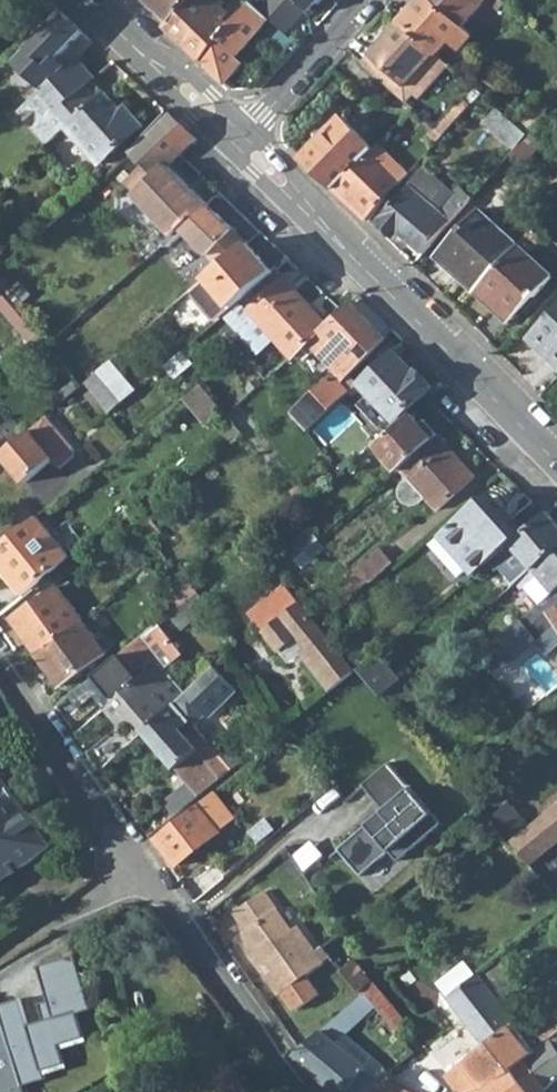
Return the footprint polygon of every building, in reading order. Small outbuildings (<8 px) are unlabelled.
[(169,21),(189,0),(145,0),(169,21)] [(213,0),(189,0),(169,21),(165,27),(225,83),(243,64),(235,57),(269,20),(257,8),(251,3),(231,26),(222,18),(226,12),(213,0)] [(320,0),(264,0),(257,8),(269,20),(283,32),(306,7),(310,11),(320,0)] [(437,54),(452,37),(461,46),(471,36),(461,27),(430,0),(417,0),(399,20),(437,54)] [(461,27),(484,0),(430,0),(461,27)] [(497,12),(505,4),(501,0),(484,0),(497,12)] [(16,114),(46,146),(58,136),(46,124),(86,89),(96,81),(78,59),(65,71),(57,61),(84,35),(62,13),(14,61),(12,63),(41,92),(16,114)] [(437,54),(399,20),(362,63),(381,80),(394,93),(401,85),(403,87),(411,94),(416,99),(448,64),(437,54)] [(372,90),(381,80),(362,63),(352,72),(372,90)] [(401,85),(394,93),(404,102),(411,94),(403,87),(401,85)] [(69,129),(100,166),(143,127),(126,109),(121,113),(105,94),(96,102),(86,89),(46,124),(58,136),(59,138),(69,129)] [(434,129),(442,137),(462,115),(455,108),(434,129)] [(492,130),(513,149),(525,135),(496,108),(484,120),(493,128),(492,130)] [(134,198),(174,236),(181,230),(207,204),(171,169),(197,142),(168,114),(130,155),(143,168),(127,185),(137,195),(134,198)] [(301,157),(333,188),(367,154),(372,150),(354,132),(358,129),(347,117),(343,121),(339,116),(301,157)] [(407,174),(376,145),(372,150),(367,154),(398,184),(407,174)] [(398,184),(367,154),(333,188),(366,220),(398,184)] [(396,234),(421,255),(471,197),(458,186),(452,193),(422,167),(373,223),(392,238),(396,234)] [(181,230),(218,268),(247,243),(207,204),(181,230)] [(436,258),(474,292),(516,246),(477,211),(436,258)] [(219,293),(232,308),(239,302),(264,281),(272,273),(247,243),(218,268),(195,289),(207,303),(219,293)] [(474,292),(506,319),(528,295),(532,298),(551,278),(516,246),(474,292)] [(239,302),(291,357),(307,341),(326,324),(284,279),(271,290),(264,281),(239,302)] [(330,355),(342,367),(348,375),(385,337),(350,302),(341,310),(326,324),(307,341),(325,360),(330,355)] [(556,367),(556,308),(528,340),(556,367)] [(359,384),(396,422),(404,414),(427,391),(432,386),(416,368),(414,371),(395,350),(359,384)] [(98,371),(123,400),(136,389),(111,360),(98,371)] [(342,367),(333,376),(339,382),(348,375),(342,367)] [(88,380),(112,409),(123,400),(98,371),(88,380)] [(349,393),(339,382),(333,376),(293,412),(309,430),(349,393)] [(376,446),(399,471),(402,468),(439,436),(426,419),(420,423),(413,414),(376,446)] [(47,415),(30,430),(38,439),(55,424),(47,415)] [(38,439),(30,430),(2,454),(26,482),(53,459),(60,468),(74,456),(75,448),(55,424),(38,439)] [(439,436),(402,468),(438,511),(475,478),(439,436)] [(484,500),(441,537),(432,544),(458,577),(467,569),(473,576),(490,562),(518,538),(502,517),(504,513),(504,508),(503,504),(500,500),(496,498),(492,497),(487,498),(484,500)] [(490,562),(499,572),(504,569),(516,584),(556,549),(556,523),(548,513),(545,515),(518,538),(490,562)] [(22,596),(69,558),(38,517),(0,548),(0,566),(22,596)] [(358,569),(370,584),(393,564),(380,549),(358,569)] [(540,604),(556,591),(556,549),(516,584),(521,590),(526,586),(540,604)] [(13,619),(38,654),(84,622),(59,587),(13,619)] [(185,601),(169,614),(178,625),(183,630),(193,619),(197,624),(203,618),(187,600),(185,601)] [(303,654),(332,691),(355,673),(299,602),(262,632),(278,651),(297,636),(307,650),(303,654)] [(526,629),(539,644),(542,642),(551,653),(556,648),(556,604),(526,629)] [(169,614),(152,628),(159,638),(178,625),(169,614)] [(38,654),(61,686),(108,653),(84,622),(38,654)] [(146,644),(159,638),(152,628),(69,696),(81,709),(105,689),(114,701),(117,699),(159,662),(146,644)] [(360,670),(382,696),(401,680),(380,653),(360,670)] [(159,662),(117,699),(114,701),(105,708),(115,720),(119,717),(125,724),(132,718),(144,731),(176,701),(194,722),(207,711),(211,715),(240,688),(216,663),(197,681),(185,692),(159,662)] [(144,731),(176,769),(177,768),(189,782),(200,795),(221,778),(234,768),(210,741),(194,722),(176,701),(144,731)] [(115,720),(120,727),(125,724),(119,717),(115,720)] [(88,754),(101,772),(131,743),(118,727),(88,754)] [(388,762),(362,784),(384,810),(338,849),(361,875),(389,851),(398,861),(441,824),(388,762)] [(52,847),(0,773),(0,884),(52,847)] [(200,795),(189,782),(165,801),(176,814),(198,798),(200,795)] [(155,839),(177,866),(237,818),(215,791),(155,839)] [(524,830),(543,854),(556,842),(556,803),(524,830)] [(529,865),(543,854),(524,830),(509,842),(529,865)] [(275,964),(277,968),(268,975),(282,994),(284,992),(297,1011),(320,994),(307,976),(326,963),(317,951),(300,926),(293,931),(264,892),(236,913),(249,931),(240,937),(260,965),(275,964)] [(333,958),(323,947),(317,951),(326,963),(333,958)] [(91,1009),(74,955),(37,966),(48,1001),(38,1004),(43,1021),(27,1026),(19,999),(0,1005),(0,1015),(1,1017),(8,1040),(0,1046),(0,1091),(18,1091),(23,1088),(22,1087),(22,1086),(45,1079),(43,1071),(64,1064),(59,1045),(83,1038),(75,1014),(91,1009)] [(365,993),(373,1003),(398,1031),(408,1023),(398,1012),(392,1017),(389,1013),(395,1008),(377,986),(372,990),(368,985),(373,981),(356,962),(344,972),(363,995),(365,993)] [(461,1091),(475,1091),(484,1087),(476,1076),(492,1063),(503,1079),(513,1072),(511,1069),(525,1057),(531,1053),(512,1028),(517,1023),(477,971),(474,972),(474,975),(446,996),(447,999),(437,1007),(473,1054),(447,1075),(461,1091)] [(380,1081),(388,1073),(342,1033),(373,1003),(365,993),(363,995),(300,1050),(294,1056),(322,1079),(337,1091),(374,1091),(380,1081)] [(556,1033),(556,1022),(552,1016),(531,1032),(542,1045),(549,1040),(556,1033)] [(549,1040),(556,1051),(556,1033),(549,1040)] [(546,1089),(556,1081),(556,1051),(549,1040),(542,1045),(531,1053),(525,1057),(546,1089)] [(527,1091),(541,1091),(546,1089),(525,1057),(511,1069),(513,1072),(527,1091)] [(513,1072),(503,1079),(492,1063),(476,1076),(484,1087),(488,1091),(527,1091),(513,1072)] [(374,1091),(399,1091),(380,1081),(374,1091)]
